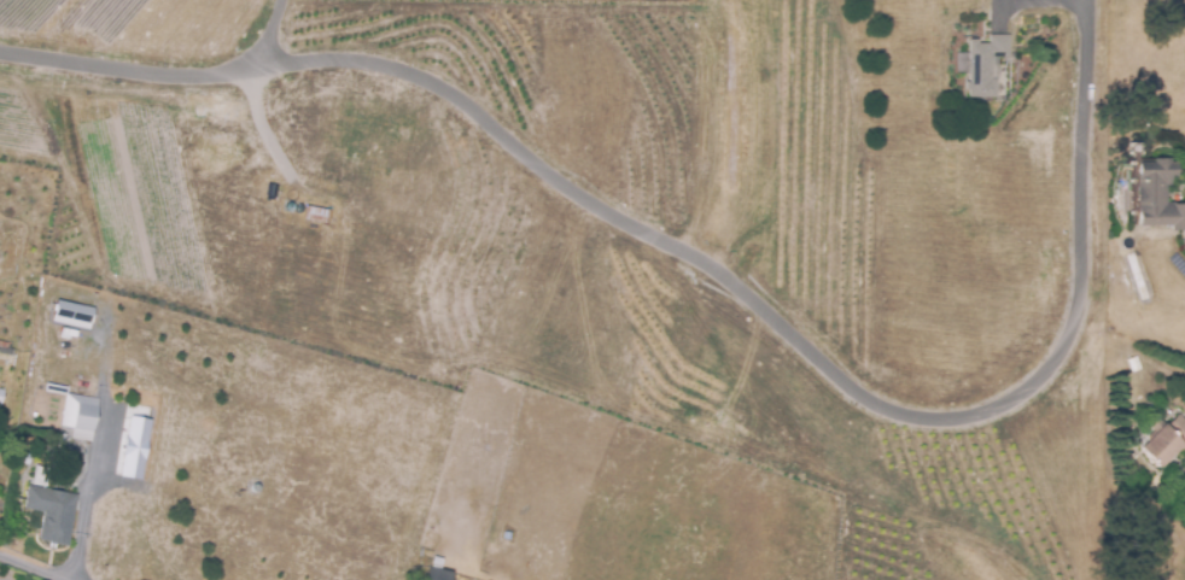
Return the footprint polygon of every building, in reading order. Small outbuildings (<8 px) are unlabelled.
[(997,98),(968,98),(968,90),(965,90),(965,83),(968,83),(968,40),(977,40),(977,45),(988,45),(988,36),(1009,36),(1009,58),(998,58),(998,81),(997,81),(997,98)] [(1129,156),(1129,143),(1140,143),(1140,156),(1129,156)] [(1173,205),(1184,205),(1184,232),(1171,232),(1171,225),(1137,227),(1137,213),(1136,213),(1136,176),(1137,176),(1137,163),(1152,163),(1152,159),(1169,159),(1169,163),(1175,163),(1175,178),(1169,178),(1169,186),(1166,186),(1166,203),(1173,203),(1173,205)] [(275,200),(262,197),(265,184),(278,188),(275,200)] [(326,224),(303,221),(305,207),(328,211),(326,224)] [(87,332),(49,322),(54,300),(93,310),(87,332)] [(1,369),(0,369),(0,343),(6,345),(5,350),(13,351),(10,364),(4,363),(1,369)] [(91,433),(58,427),(64,397),(43,393),(45,385),(66,389),(66,394),(97,399),(91,433)] [(1179,415),(1184,421),(1184,451),(1181,446),(1157,469),(1139,449),(1146,441),(1146,437),(1151,432),(1156,432),(1163,424),(1166,427),(1179,415)] [(140,479),(118,475),(128,416),(150,420),(140,479)] [(52,484),(34,481),(36,464),(54,467),(52,484)] [(70,544),(42,538),(48,509),(29,505),(34,484),(80,493),(70,544)] [(450,574),(449,579),(424,579),(427,568),(450,574)]
